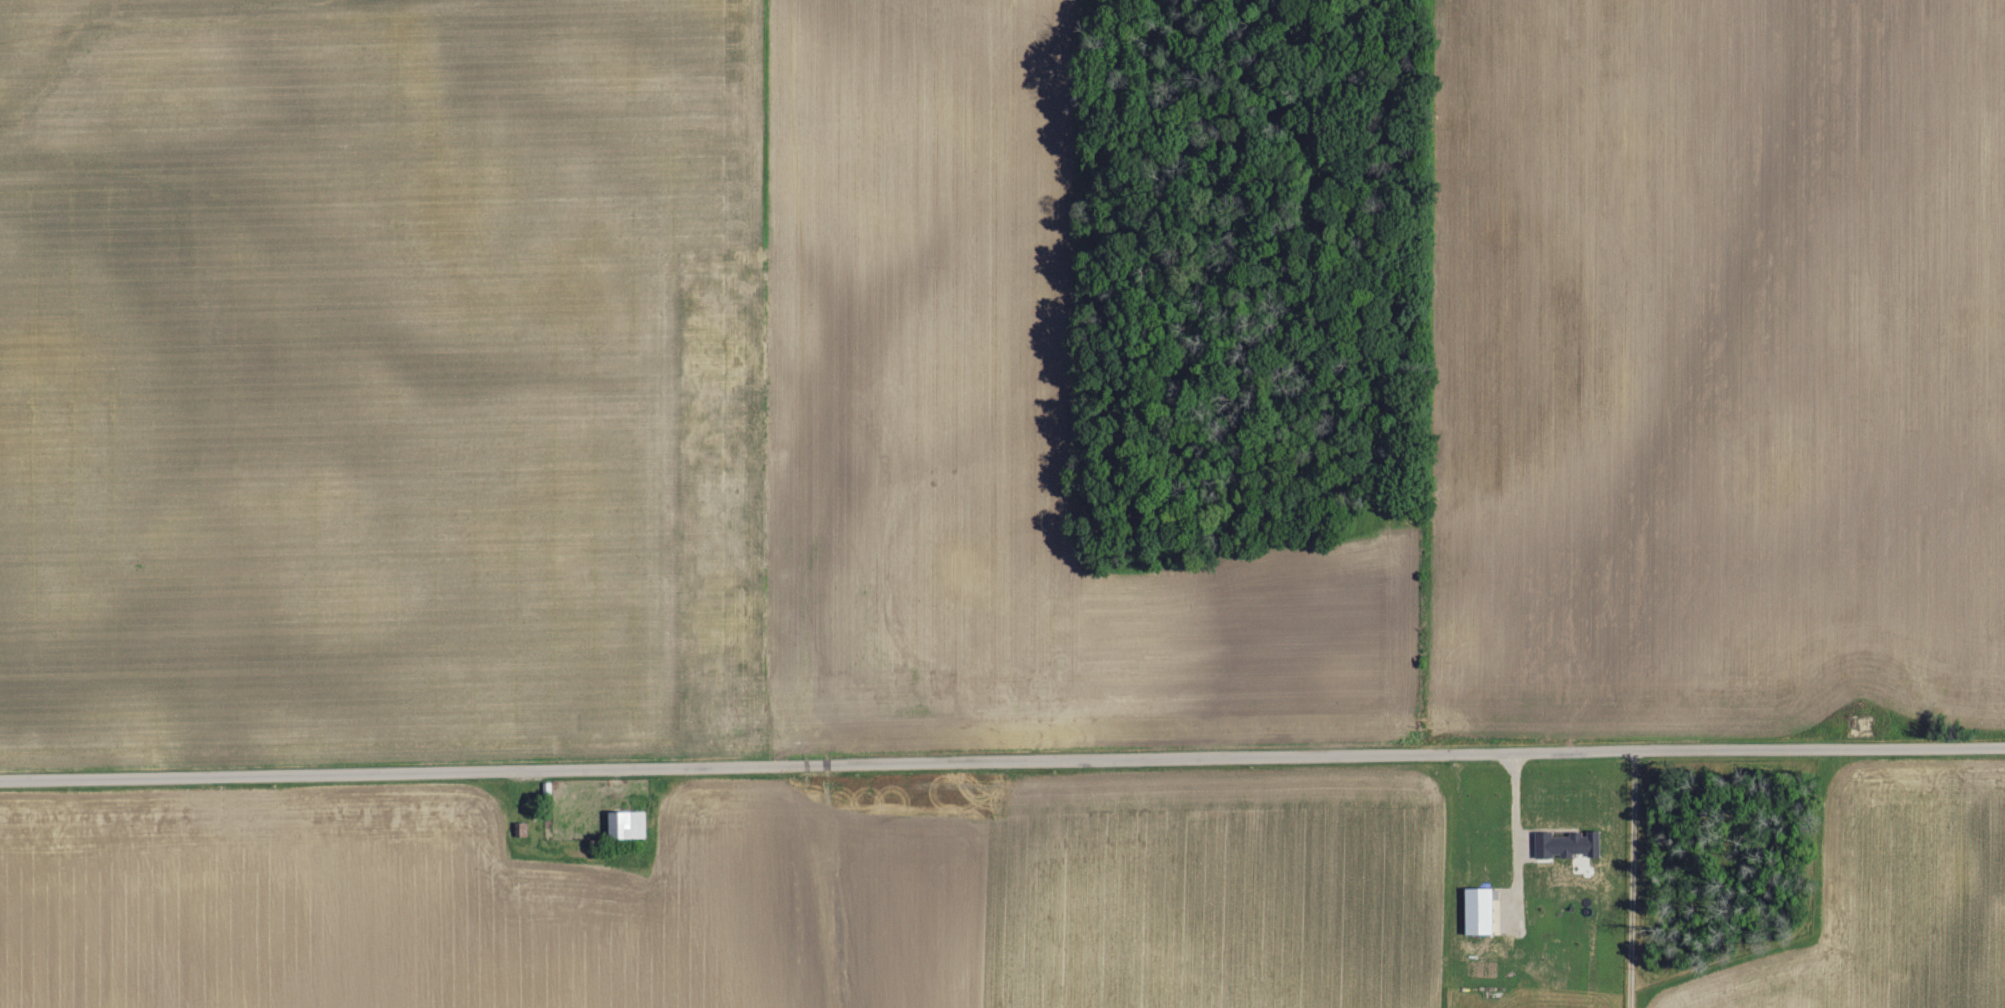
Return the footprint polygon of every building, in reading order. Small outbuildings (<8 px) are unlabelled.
[(614,811),(614,835),(644,834),(643,811),(614,811)] [(516,823),(515,835),(526,835),(526,824),(516,823)] [(1465,889),(1466,935),(1498,935),(1498,888),(1465,889)]
